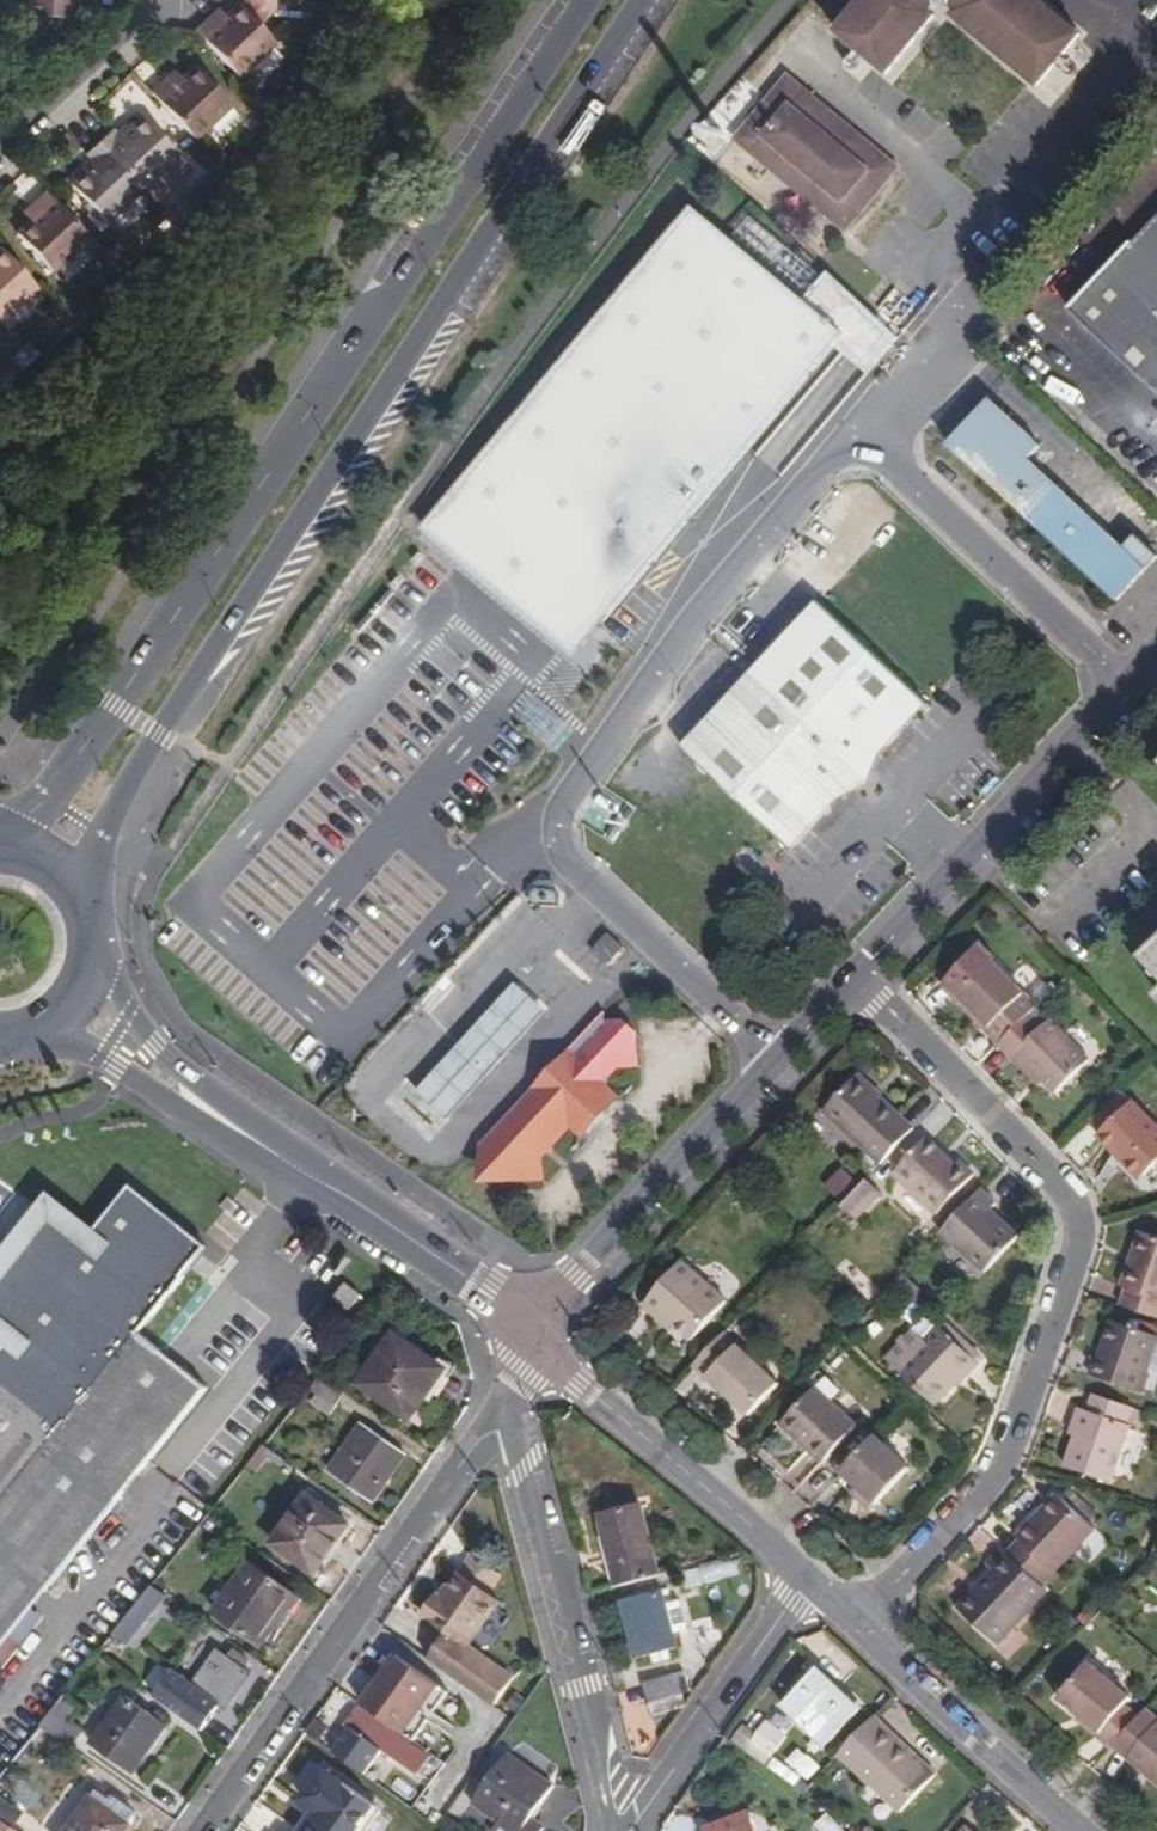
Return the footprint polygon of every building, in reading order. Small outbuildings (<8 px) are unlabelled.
[(18,17),(73,18),(73,1),(73,0),(18,0),(18,17)] [(276,10),(253,0),(245,0),(226,17),(217,27),(209,19),(196,31),(240,78),(277,42),(261,25),(276,10)] [(276,10),(276,0),(253,0),(276,10)] [(863,0),(858,0),(834,28),(837,32),(863,0)] [(837,32),(879,67),(929,10),(927,8),(934,0),(863,0),(837,32)] [(955,7),(953,9),(1039,79),(1076,36),(1033,0),(947,0),(955,7)] [(1076,36),(1081,31),(1042,0),(1033,0),(1076,36)] [(217,27),(226,17),(219,9),(209,19),(217,27)] [(1036,82),(1039,79),(953,9),(950,12),(1036,82)] [(929,10),(879,67),(884,71),(933,12),(929,10)] [(151,92),(194,138),(231,104),(196,66),(183,77),(172,87),(165,80),(151,92)] [(172,87),(183,77),(175,70),(165,80),(172,87)] [(850,155),(864,138),(785,72),(732,137),(842,229),(881,180),(850,155)] [(99,142),(142,187),(179,152),(144,115),(129,128),(120,137),(113,129),(99,142)] [(122,120),(113,129),(120,137),(129,128),(122,120)] [(895,163),(864,138),(850,155),(881,180),(895,163)] [(105,222),(142,187),(99,142),(86,154),(93,163),(83,172),(70,184),(105,222)] [(93,163),(86,154),(75,165),(83,172),(93,163)] [(90,237),(47,191),(34,204),(40,210),(31,220),(17,234),(53,272),(90,237)] [(424,515),(570,641),(837,336),(844,328),(878,357),(899,331),(831,266),(807,295),(697,201),(671,231),(668,228),(655,243),(658,245),(424,515)] [(40,210),(34,204),(24,213),(31,220),(40,210)] [(1132,237),(1156,261),(1156,211),(1132,237)] [(1132,237),(1067,307),(1156,388),(1156,261),(1132,237)] [(1,248),(0,249),(0,321),(37,285),(1,248)] [(870,365),(878,357),(844,328),(837,336),(870,365)] [(984,394),(942,441),(1117,599),(1156,553),(1156,551),(984,394)] [(926,704),(817,602),(679,747),(786,849),(834,799),(852,793),(872,771),(877,755),(926,704)] [(962,822),(970,814),(964,808),(956,816),(962,822)] [(893,884),(899,890),(907,882),(900,876),(893,884)] [(622,948),(605,934),(595,944),(612,959),(622,948)] [(1145,958),(1156,971),(1156,946),(1145,958)] [(557,947),(522,987),(546,1009),(582,968),(557,947)] [(1029,1013),(1036,1006),(982,951),(948,986),(974,1011),(989,1025),(985,1029),(999,1043),(1029,1013)] [(546,1009),(522,987),(515,981),(414,1092),(447,1121),(546,1009)] [(948,986),(944,989),(985,1029),(989,1025),(974,1011),(948,986)] [(1040,1026),(1029,1013),(999,1043),(1013,1057),(1019,1052),(1043,1078),(1055,1092),(1089,1059),(1050,1018),(1040,1026)] [(598,1017),(479,1146),(480,1165),(495,1180),(518,1180),(542,1155),(569,1126),(578,1134),(615,1095),(606,1087),(606,1078),(634,1048),(634,1030),(623,1021),(607,1020),(604,1024),(598,1017)] [(1038,1084),(1043,1078),(1019,1052),(1013,1057),(1038,1084)] [(883,1164),(916,1128),(859,1076),(825,1111),(883,1164)] [(1133,1099),(1121,1087),(1089,1118),(1100,1130),(1133,1099)] [(1133,1099),(1100,1130),(1098,1133),(1115,1151),(1121,1146),(1145,1174),(1156,1163),(1156,1125),(1133,1099)] [(938,1212),(974,1174),(960,1160),(957,1164),(927,1138),(895,1172),(938,1212)] [(1141,1178),(1145,1174),(1121,1146),(1115,1151),(1141,1178)] [(543,1181),(542,1155),(518,1180),(543,1181)] [(825,1187),(844,1202),(862,1180),(843,1165),(825,1187)] [(868,1180),(842,1207),(858,1220),(882,1192),(868,1180)] [(998,1202),(982,1187),(943,1229),(987,1271),(1020,1235),(992,1210),(998,1202)] [(133,1188),(89,1244),(54,1216),(0,1285),(0,1321),(17,1334),(0,1355),(0,1652),(209,1389),(141,1334),(209,1249),(133,1188)] [(1156,1315),(1156,1235),(1139,1228),(1119,1284),(1127,1287),(1121,1303),(1156,1315)] [(695,1341),(728,1301),(684,1262),(646,1305),(661,1317),(664,1313),(695,1341)] [(350,1311),(361,1297),(347,1286),(336,1301),(350,1311)] [(1142,1390),(1149,1376),(1147,1373),(1156,1342),(1156,1335),(1112,1320),(1098,1356),(1096,1355),(1091,1372),(1142,1390)] [(939,1325),(926,1341),(902,1370),(936,1401),(963,1375),(965,1376),(978,1361),(939,1325)] [(902,1370),(926,1341),(913,1329),(889,1357),(902,1370)] [(726,1332),(694,1366),(711,1381),(713,1378),(752,1413),(781,1382),(726,1332)] [(412,1421),(447,1371),(396,1335),(361,1385),(412,1421)] [(346,1392),(322,1376),(312,1388),(338,1405),(346,1392)] [(818,1386),(789,1417),(804,1431),(799,1437),(826,1461),(860,1426),(818,1386)] [(1130,1406),(1092,1392),(1086,1410),(1124,1423),(1130,1406)] [(1124,1423),(1086,1410),(1079,1407),(1073,1426),(1078,1429),(1065,1464),(1111,1480),(1130,1426),(1124,1423)] [(804,1431),(789,1417),(783,1423),(799,1437),(804,1431)] [(406,1455),(364,1426),(331,1473),(372,1503),(406,1455)] [(876,1435),(843,1471),(859,1486),(878,1504),(911,1468),(876,1435)] [(872,1510),(878,1504),(859,1486),(854,1491),(872,1510)] [(1051,1516),(1066,1499),(1060,1492),(1044,1511),(1051,1516)] [(350,1526),(309,1497),(276,1545),(317,1573),(350,1526)] [(1011,1551),(1046,1584),(1097,1528),(1066,1499),(1051,1516),(1044,1511),(1021,1534),(1024,1537),(1011,1551)] [(612,1549),(622,1587),(662,1577),(644,1507),(605,1518),(609,1535),(601,1538),(604,1551),(612,1549)] [(1011,1551),(1004,1545),(988,1562),(993,1569),(961,1606),(1001,1644),(1052,1589),(1046,1584),(1011,1551)] [(604,1551),(615,1589),(622,1587),(612,1549),(604,1551)] [(446,1602),(441,1598),(426,1618),(451,1636),(432,1662),(495,1707),(512,1683),(475,1656),(477,1652),(472,1648),(503,1605),(490,1596),(499,1584),(496,1575),(475,1560),(446,1602)] [(265,1646),(299,1597),(252,1564),(217,1612),(265,1646)] [(167,1595),(154,1586),(117,1633),(129,1643),(167,1595)] [(667,1605),(664,1592),(625,1601),(639,1657),(678,1646),(675,1632),(690,1628),(682,1602),(667,1605)] [(222,1706),(227,1710),(252,1674),(247,1671),(251,1663),(234,1651),(229,1658),(221,1653),(196,1688),(174,1673),(157,1698),(204,1731),(222,1706)] [(397,1656),(363,1705),(415,1742),(429,1722),(435,1714),(449,1694),(397,1656)] [(1100,1734),(1115,1747),(1116,1745),(1141,1714),(1128,1703),(1134,1694),(1092,1658),(1060,1697),(1102,1731),(1100,1734)] [(144,1686),(159,1692),(169,1668),(153,1662),(144,1686)] [(826,1745),(860,1710),(820,1670),(786,1705),(826,1745)] [(687,1708),(678,1675),(647,1684),(655,1717),(687,1708)] [(83,1705),(70,1695),(45,1728),(71,1746),(83,1730),(72,1721),(83,1705)] [(133,1774),(167,1726),(128,1698),(94,1746),(133,1774)] [(431,1758),(362,1709),(349,1727),(419,1776),(431,1758)] [(1143,1711),(1141,1714),(1116,1745),(1156,1779),(1156,1723),(1143,1711)] [(443,1720),(435,1714),(429,1722),(438,1728),(443,1720)] [(877,1716),(840,1754),(900,1812),(936,1775),(877,1716)] [(786,1738),(768,1725),(756,1742),(774,1755),(786,1738)] [(337,1755),(322,1744),(310,1762),(324,1773),(337,1755)] [(796,1750),(781,1776),(803,1788),(817,1762),(796,1750)] [(555,1788),(509,1756),(475,1805),(502,1824),(497,1830),(543,1830),(544,1829),(533,1821),(555,1788)] [(19,1808),(0,1793),(0,1817),(8,1823),(19,1808)] [(106,1809),(93,1799),(70,1830),(127,1830),(130,1826),(106,1809)] [(114,1799),(106,1809),(130,1826),(138,1816),(114,1799)] [(352,1830),(315,1805),(296,1830),(351,1830),(352,1830)] [(750,1815),(710,1830),(755,1830),(750,1815)] [(829,1816),(820,1824),(827,1830),(843,1830),(829,1816)] [(0,1819),(0,1830),(17,1830),(0,1819)]
